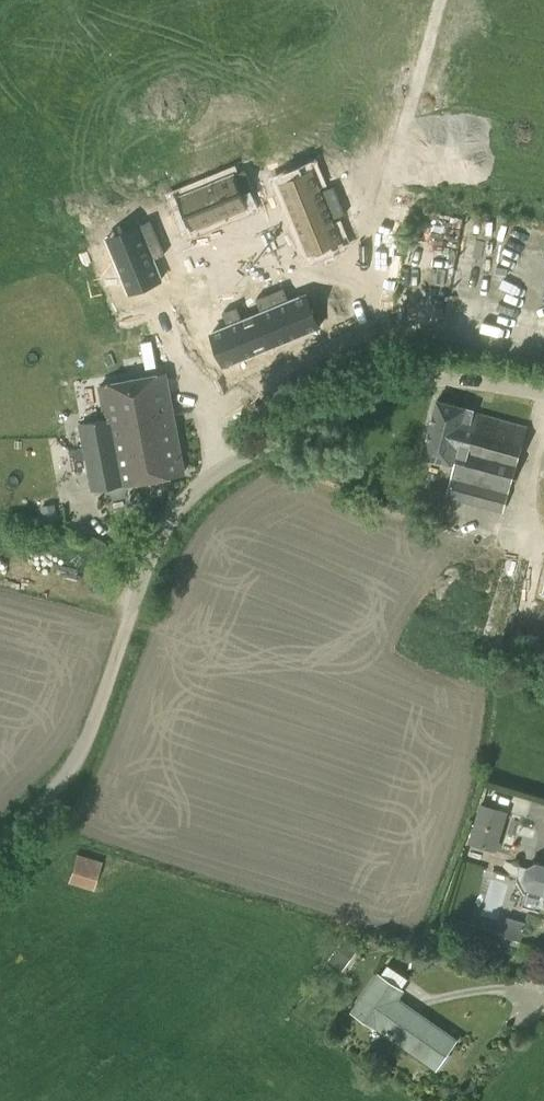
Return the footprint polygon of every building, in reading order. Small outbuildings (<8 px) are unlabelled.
[(255,192),(248,174),(192,196),(205,228),(249,211),(244,197),(255,192)] [(296,223),(342,205),(336,191),(323,196),(315,175),(282,188),(296,223)] [(347,218),(342,205),(296,223),(310,258),(342,245),(334,224),(347,218)] [(153,223),(141,228),(145,238),(145,239),(113,252),(130,295),(163,283),(155,262),(166,257),(153,223)] [(291,306),(285,292),(271,298),(290,344),(320,332),(307,299),(291,306)] [(263,317),(244,324),(256,357),(290,344),(271,298),(258,303),(263,317)] [(225,369),(256,357),(244,324),(238,311),(224,317),(229,330),(212,337),(225,369)] [(92,490),(127,482),(184,471),(165,374),(102,386),(108,418),(79,424),(92,490)] [(503,511),(525,425),(474,412),(474,410),(438,400),(423,455),(456,464),(448,496),(503,511)] [(321,470),(318,476),(317,479),(336,486),(339,478),(321,470)] [(497,851),(508,810),(537,819),(542,800),(486,784),(469,843),(497,851)] [(93,889),(101,861),(76,854),(68,882),(93,889)] [(537,860),(526,866),(523,879),(529,889),(543,893),(543,862),(537,860)] [(437,1065),(455,1040),(394,997),(400,988),(381,975),(357,1009),(437,1065)]
